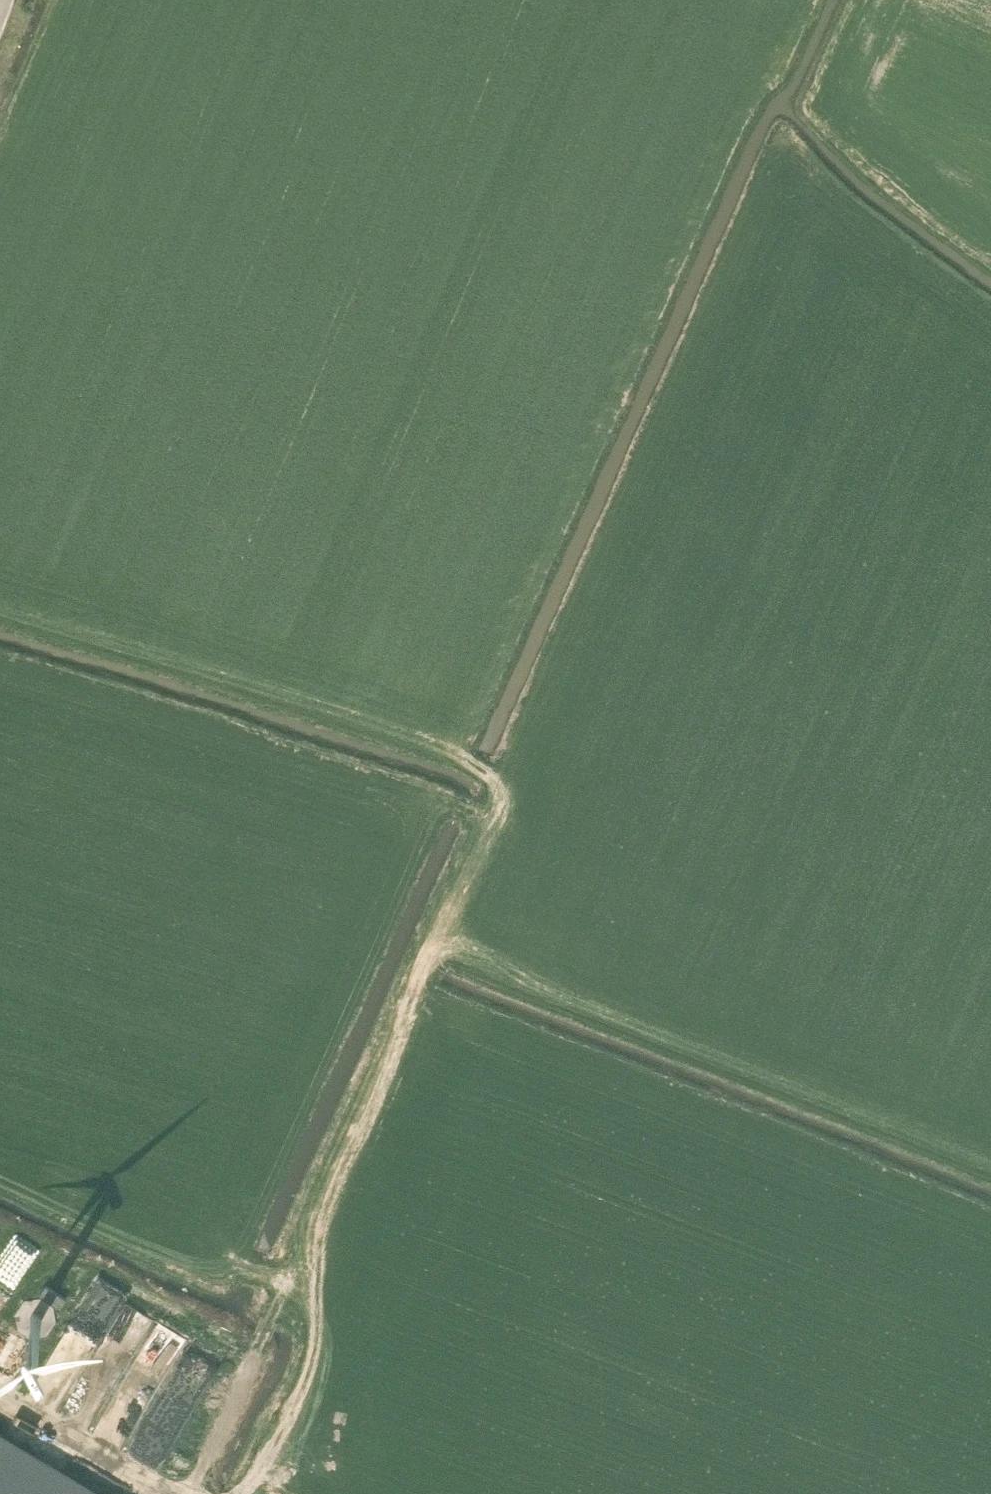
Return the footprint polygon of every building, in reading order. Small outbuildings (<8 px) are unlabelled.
[(0,1435),(0,1493),(98,1493),(0,1435)]
